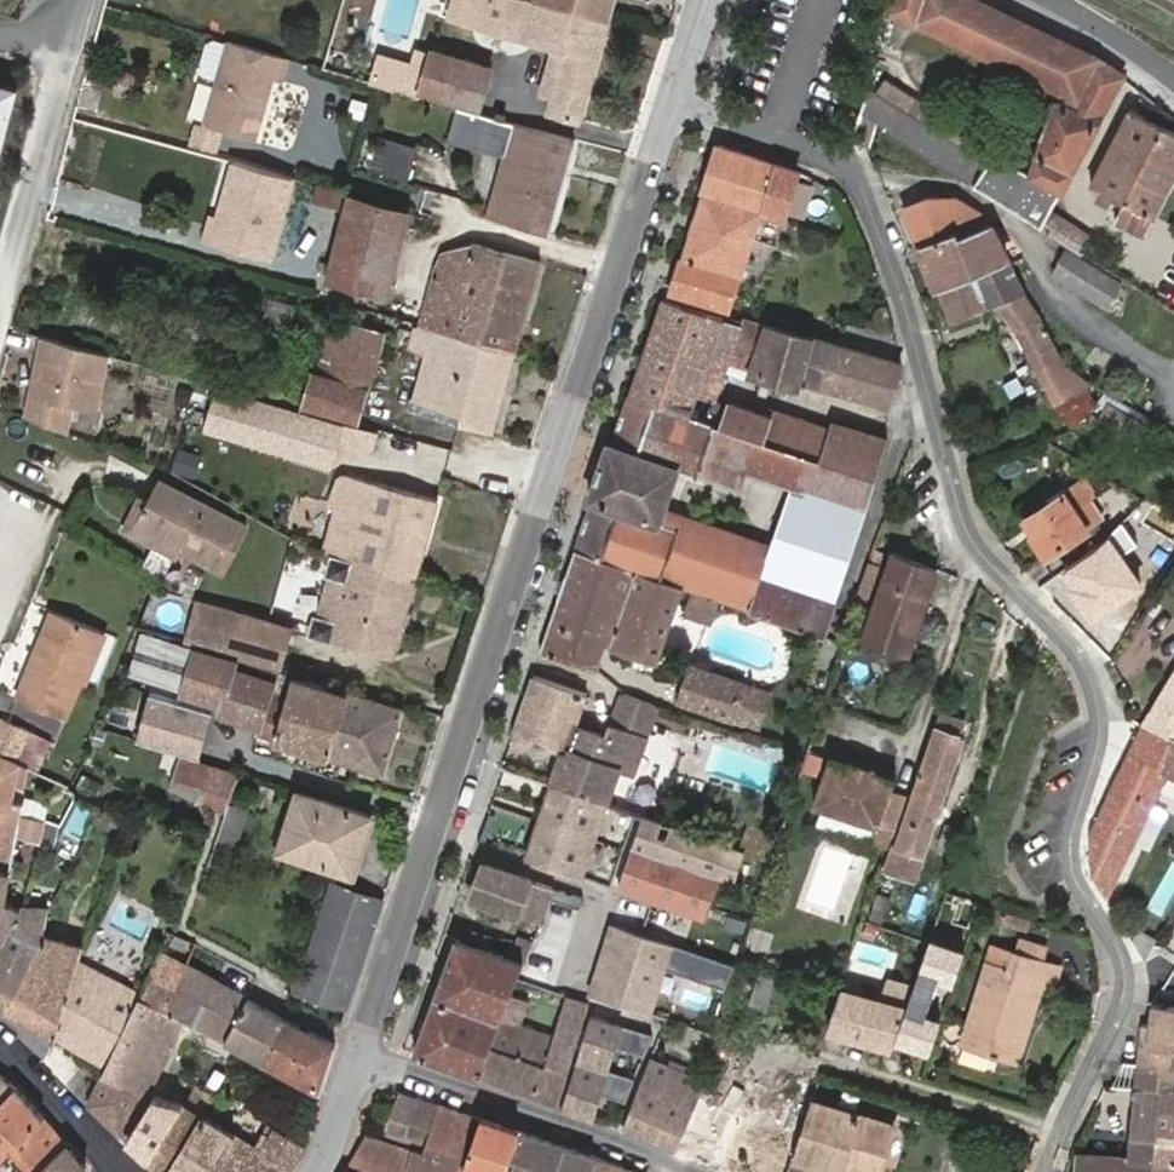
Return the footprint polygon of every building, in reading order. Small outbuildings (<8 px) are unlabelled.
[(607,19),(542,0),(469,0),(469,2),(459,0),(454,17),(553,46),(540,93),(549,96),(546,110),(579,120),(607,19)] [(613,0),(542,0),(607,19),(613,0)] [(1122,75),(1104,59),(980,0),(894,0),(890,12),(1080,101),(1077,109),(1051,101),(1032,157),(1034,159),(1027,176),(995,153),(972,185),(989,195),(1041,228),(1051,210),(1122,75)] [(195,70),(215,76),(225,38),(206,33),(195,70)] [(284,56),(225,38),(215,76),(201,123),(254,138),(261,113),(269,115),(284,56)] [(489,66),(433,49),(419,88),(475,106),(489,66)] [(103,85),(115,88),(121,67),(108,64),(103,85)] [(15,85),(0,81),(0,143),(15,85)] [(880,127),(966,180),(981,158),(867,87),(850,139),(870,144),(877,126),(880,127)] [(1173,178),(1173,132),(1128,109),(1089,185),(1122,201),(1113,220),(1142,235),(1152,218),(1153,218),(1173,178)] [(546,232),(573,139),(475,111),(467,139),(506,150),(487,215),(546,232)] [(940,114),(932,125),(962,144),(969,133),(940,114)] [(378,135),(367,172),(406,183),(417,146),(378,135)] [(796,171),(715,146),(670,290),(727,307),(758,213),(781,219),(796,171)] [(294,183),(254,171),(250,182),(234,178),(229,195),(229,199),(243,203),(242,211),(277,222),(280,213),(285,214),(294,183)] [(345,209),(328,279),(387,295),(408,212),(316,185),(312,199),(345,209)] [(904,208),(918,242),(954,227),(957,233),(987,221),(985,217),(955,197),(927,198),(904,208)] [(1089,234),(1051,210),(1041,228),(1070,246),(1079,252),(1089,234)] [(918,242),(938,288),(1005,260),(987,221),(957,233),(954,227),(918,242)] [(440,250),(416,325),(513,353),(539,262),(471,243),(467,257),(440,250)] [(471,243),(440,250),(467,257),(471,243)] [(1111,279),(1067,251),(1054,272),(1097,300),(1111,279)] [(1005,260),(938,288),(951,321),(992,305),(1015,331),(1052,400),(1089,383),(1067,365),(1047,336),(1022,293),(1018,284),(1009,266),(1009,265),(1005,260)] [(627,394),(688,414),(695,392),(711,397),(723,367),(745,373),(748,365),(886,405),(900,364),(864,354),(741,317),(738,325),(662,297),(627,394)] [(864,354),(900,364),(889,325),(868,318),(863,331),(869,333),(864,354)] [(303,403),(354,417),(381,332),(346,321),(344,327),(330,323),(316,369),(313,370),(303,403)] [(513,353),(416,325),(403,368),(420,373),(410,408),(490,431),(513,353)] [(110,353),(41,334),(23,414),(68,432),(74,402),(99,407),(110,353)] [(1055,409),(1070,427),(1098,403),(1083,385),(1055,409)] [(374,433),(217,388),(206,429),(328,464),(337,442),(369,450),(374,433)] [(627,394),(610,441),(678,463),(676,470),(741,490),(749,472),(803,489),(811,492),(813,486),(866,503),(874,476),(821,458),(762,439),(719,425),(688,414),(627,394)] [(727,402),(719,425),(762,439),(769,415),(765,414),(727,402)] [(1097,422),(1116,433),(1127,416),(1106,402),(1095,417),(1088,413),(1085,418),(1095,424),(1097,422)] [(769,406),(765,414),(769,415),(772,416),(768,432),(811,446),(819,421),(769,406)] [(821,458),(874,476),(886,438),(834,423),(821,458)] [(676,470),(678,463),(610,441),(606,440),(586,500),(591,502),(657,524),(660,515),(662,509),(676,470)] [(333,552),(415,574),(437,499),(340,473),(327,506),(334,508),(322,549),(333,552)] [(1032,529),(1046,554),(1101,518),(1090,498),(1094,495),(1084,477),(1070,485),(1028,513),(1035,526),(1032,529)] [(139,523),(182,547),(222,568),(243,527),(160,482),(150,501),(139,523)] [(657,524),(591,502),(575,549),(679,584),(678,587),(693,592),(718,600),(824,637),(866,503),(813,486),(811,492),(803,489),(802,492),(789,488),(770,546),(681,515),(679,521),(660,515),(657,524)] [(176,558),(182,547),(139,523),(150,501),(139,495),(121,528),(176,558)] [(1173,552),(1173,515),(1156,506),(1134,545),(1168,564),(1173,552)] [(662,509),(660,515),(679,521),(681,515),(662,509)] [(1024,516),(1032,529),(1035,526),(1028,513),(1024,516)] [(1042,557),(1046,554),(1032,529),(1027,532),(1042,557)] [(1113,538),(1063,571),(1096,621),(1146,587),(1113,538)] [(575,549),(541,652),(593,670),(603,641),(654,658),(678,587),(679,584),(575,549)] [(392,656),(415,574),(333,552),(311,633),(392,656)] [(864,638),(908,654),(937,571),(892,555),(864,638)] [(718,600),(693,592),(683,617),(708,625),(718,600)] [(235,651),(247,615),(199,601),(189,638),(235,651)] [(98,632),(49,612),(14,700),(62,719),(98,632)] [(286,626),(247,615),(235,651),(277,663),(286,626)] [(904,666),(908,654),(864,638),(859,650),(904,666)] [(329,755),(349,692),(293,676),(287,695),(270,689),(273,676),(237,666),(238,660),(196,648),(184,694),(222,705),(220,712),(261,724),(259,734),(329,755)] [(690,668),(679,701),(750,727),(764,694),(690,668)] [(1173,739),(1173,670),(1141,722),(1173,739)] [(559,751),(549,782),(604,800),(618,769),(634,773),(647,735),(613,724),(609,735),(577,724),(587,695),(531,676),(512,735),(559,751)] [(402,706),(349,692),(329,755),(382,771),(402,706)] [(212,709),(163,694),(149,736),(198,751),(212,709)] [(889,845),(881,868),(914,879),(963,736),(956,733),(959,721),(940,715),(894,845),(889,845)] [(13,762),(27,731),(0,717),(0,756),(13,762)] [(1141,722),(1112,785),(1149,805),(1164,773),(1173,778),(1173,739),(1141,722)] [(10,808),(18,765),(13,762),(0,756),(0,805),(10,808)] [(183,757),(176,779),(221,792),(228,771),(183,757)] [(888,781),(868,774),(867,778),(843,770),(845,765),(824,758),(808,807),(849,820),(870,828),(866,841),(885,847),(901,799),(885,793),(888,781)] [(867,778),(868,774),(869,770),(845,762),(845,765),(843,770),(867,778)] [(604,800),(549,782),(501,766),(494,763),(485,792),(494,810),(501,812),(503,807),(535,819),(523,857),(583,878),(584,874),(723,920),(747,851),(681,829),(681,827),(604,800)] [(81,772),(72,789),(96,800),(104,783),(81,772)] [(1092,879),(1105,900),(1146,811),(1149,805),(1112,785),(1089,834),(1092,879)] [(277,851),(351,873),(370,812),(298,791),(277,851)] [(249,809),(229,803),(218,834),(238,840),(249,809)] [(0,805),(0,867),(9,870),(18,838),(40,844),(46,819),(10,808),(0,805)] [(870,828),(849,820),(844,834),(866,841),(870,828)] [(228,868),(238,840),(218,834),(208,864),(228,868)] [(519,907),(544,915),(553,890),(481,863),(468,898),(515,915),(519,907)] [(17,907),(2,899),(9,870),(0,867),(0,938),(17,907)] [(344,1006),(380,898),(330,883),(296,987),(297,989),(344,1006)] [(544,915),(554,919),(563,893),(553,890),(544,915)] [(888,896),(879,893),(869,918),(881,922),(888,896)] [(41,933),(47,907),(17,907),(0,938),(0,1003),(5,1006),(41,933)] [(515,915),(540,923),(544,915),(519,907),(515,915)] [(673,929),(626,912),(563,1106),(592,1116),(632,981),(655,989),(673,929)] [(1030,920),(1007,913),(1003,925),(1027,932),(1030,920)] [(544,915),(540,923),(550,927),(554,919),(544,915)] [(463,941),(481,946),(484,937),(466,929),(463,941)] [(169,930),(158,952),(144,982),(105,1064),(87,1102),(121,1134),(146,1097),(184,1016),(203,974),(185,964),(194,943),(169,930)] [(5,1006),(55,1035),(76,961),(81,944),(41,933),(5,1006)] [(510,995),(517,975),(529,944),(519,941),(513,958),(481,946),(463,941),(457,938),(414,1053),(479,1076),(501,1018),(510,995)] [(961,1040),(1009,1055),(1018,1026),(1026,1029),(1042,981),(1052,983),(1058,967),(1011,953),(1006,968),(986,963),(961,1040)] [(262,1059),(284,1019),(245,999),(256,975),(225,959),(213,979),(203,974),(184,1016),(262,1059)] [(55,1035),(105,1064),(144,982),(125,972),(120,983),(76,961),(55,1035)] [(765,1008),(776,976),(759,970),(748,1002),(765,1008)] [(770,1009),(827,1026),(839,990),(780,974),(770,1009)] [(839,990),(827,1026),(891,1045),(910,990),(889,985),(881,1003),(839,990)] [(510,995),(501,1018),(521,1025),(529,1002),(510,995)] [(899,1050),(928,1057),(941,1007),(911,999),(899,1050)] [(1151,1003),(1149,1028),(1147,1047),(1138,1046),(1136,1064),(1144,1065),(1142,1089),(1173,1092),(1173,1006),(1151,1003)] [(581,1034),(587,1014),(565,1009),(558,1025),(581,1034)] [(554,1036),(558,1025),(532,1015),(528,1027),(554,1036)] [(558,1105),(581,1034),(558,1025),(554,1036),(528,1027),(521,1025),(501,1018),(479,1076),(558,1105)] [(317,1089),(331,1045),(284,1019),(262,1059),(317,1089)] [(1018,1026),(1009,1055),(1016,1058),(1026,1029),(1018,1026)] [(1147,1047),(1149,1028),(1140,1026),(1138,1046),(1147,1047)] [(675,1148),(698,1098),(702,1080),(650,1060),(624,1128),(650,1137),(675,1148)] [(1132,1088),(1142,1089),(1144,1065),(1136,1064),(1122,1063),(1109,1086),(1132,1088)] [(12,1085),(0,1076),(0,1098),(12,1085)] [(0,1098),(0,1171),(1,1171),(34,1171),(64,1143),(12,1085),(0,1098)] [(1142,1089),(1132,1088),(1126,1154),(1079,1153),(1077,1171),(1155,1171),(1160,1114),(1173,1114),(1173,1092),(1142,1089)] [(404,1144),(419,1099),(398,1092),(381,1136),(404,1144)] [(128,1140),(147,1158),(180,1103),(156,1094),(128,1140)] [(425,1152),(441,1106),(419,1099),(404,1144),(412,1147),(425,1152)] [(813,1099),(798,1145),(792,1164),(818,1171),(842,1171),(845,1162),(856,1165),(854,1171),(884,1171),(899,1126),(813,1099)] [(299,1142),(266,1123),(261,1133),(268,1138),(262,1149),(180,1103),(147,1158),(167,1171),(284,1171),(299,1142)] [(480,1118),(441,1106),(425,1152),(412,1147),(403,1171),(461,1171),(463,1165),(480,1118)] [(1160,1114),(1155,1171),(1173,1171),(1173,1114),(1160,1114)] [(519,1130),(480,1118),(463,1165),(481,1171),(504,1171),(519,1130)] [(564,1145),(519,1130),(504,1171),(554,1171),(564,1145)] [(412,1147),(404,1144),(381,1136),(369,1131),(350,1164),(376,1171),(403,1171),(412,1147)] [(64,1143),(34,1171),(83,1171),(85,1166),(64,1143)] [(594,1155),(564,1145),(554,1171),(587,1171),(594,1155)] [(594,1155),(587,1171),(636,1171),(594,1155)] [(842,1171),(854,1171),(856,1165),(845,1162),(842,1171)]
